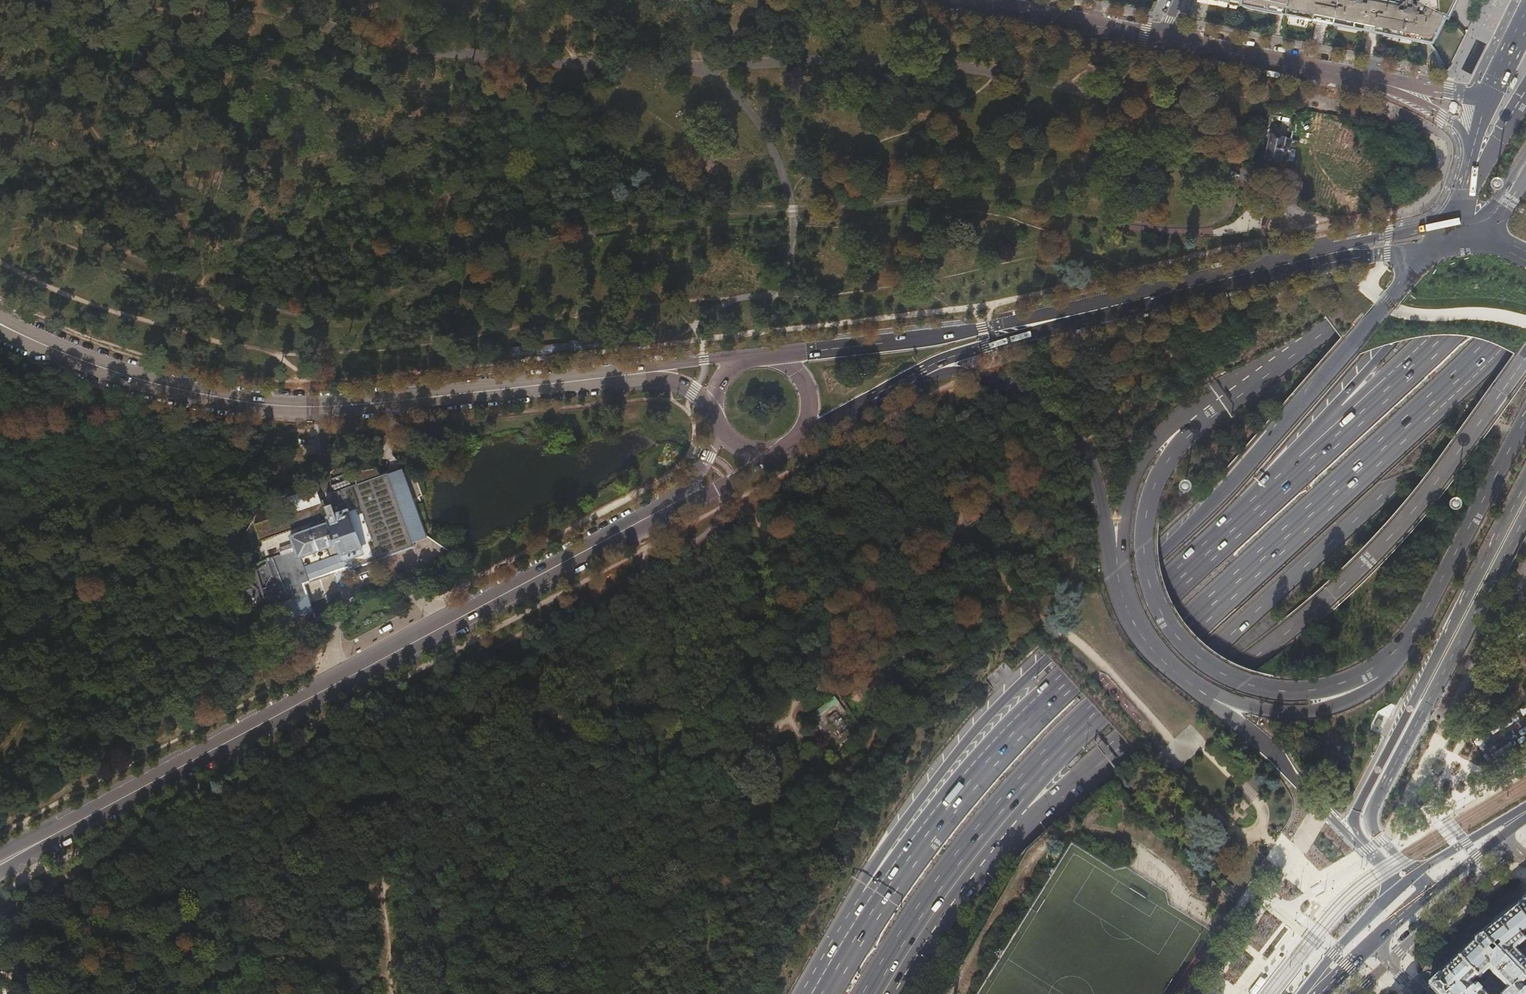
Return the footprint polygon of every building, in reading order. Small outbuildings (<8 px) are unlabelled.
[(1241,3),(1285,12),(1287,0),(1242,0),(1241,3)] [(1444,15),(1417,1),(1415,4),(1411,3),(1412,1),(1412,0),(1404,0),(1401,0),(1287,0),(1285,12),(1431,41),(1444,15)] [(1416,0),(1417,1),(1444,15),(1447,16),(1455,0),(1416,0)] [(1292,139),(1270,135),(1265,159),(1281,163),(1282,161),(1288,162),(1289,156),(1290,156),(1292,146),(1291,146),(1292,141),(1293,139),(1292,139)] [(1263,237),(1267,236),(1267,235),(1266,229),(1269,222),(1272,216),(1278,212),(1276,208),(1272,210),(1268,213),(1261,228),(1262,236),(1263,237)] [(426,540),(401,466),(380,473),(375,467),(351,471),(350,466),(331,470),(334,477),(330,478),(331,503),(325,505),(323,499),(254,524),(262,545),(257,547),(262,561),(239,569),(240,581),(241,594),(241,603),(247,601),(252,609),(257,607),(258,609),(265,607),(271,625),(311,611),(302,582),(333,571),(336,580),(368,568),(365,561),(426,540)] [(316,491),(318,488),(320,485),(320,481),(321,476),(287,489),(281,492),(285,502),(312,493),(316,491)] [(278,505),(275,494),(274,495),(268,499),(262,505),(264,510),(278,505)] [(848,728),(835,712),(827,717),(840,734),(848,728)] [(1508,912),(1525,931),(1525,897),(1508,912)] [(1525,936),(1525,931),(1508,912),(1495,922),(1481,934),(1525,979),(1525,978),(1525,960),(1515,949),(1525,940),(1523,938),(1525,936)] [(1458,956),(1478,977),(1480,979),(1488,971),(1507,989),(1502,993),(1521,993),(1525,989),(1525,981),(1525,979),(1481,934),(1476,939),(1464,950),(1458,956)] [(1478,977),(1458,956),(1445,969),(1430,983),(1429,984),(1430,985),(1438,993),(1485,993),(1479,987),(1477,986),(1476,986),(1474,987),(1473,987),(1470,984),(1478,977)]
